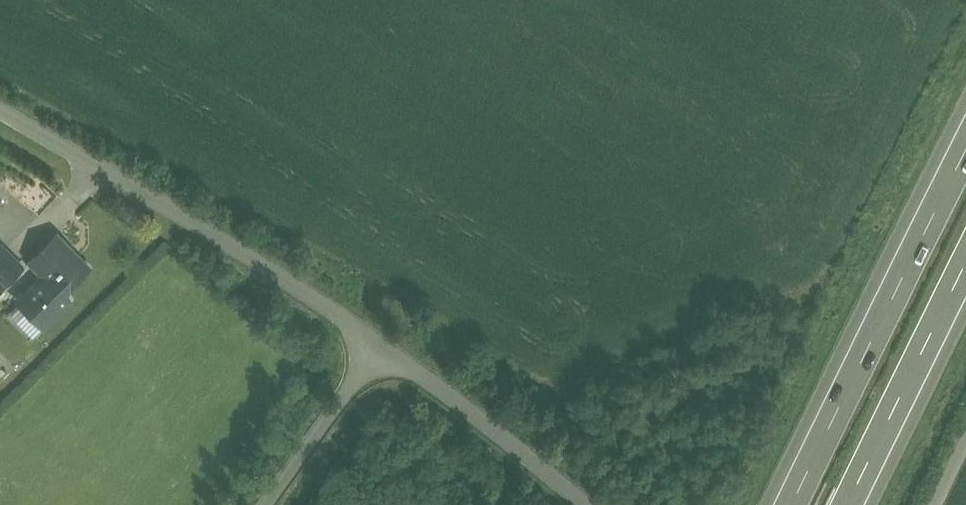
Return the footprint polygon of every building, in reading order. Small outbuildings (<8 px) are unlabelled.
[(88,266),(55,233),(30,259),(45,274),(63,292),(88,266)] [(0,246),(0,280),(4,284),(21,267),(0,246)] [(63,292),(45,274),(18,300),(44,326),(71,299),(63,292)]
